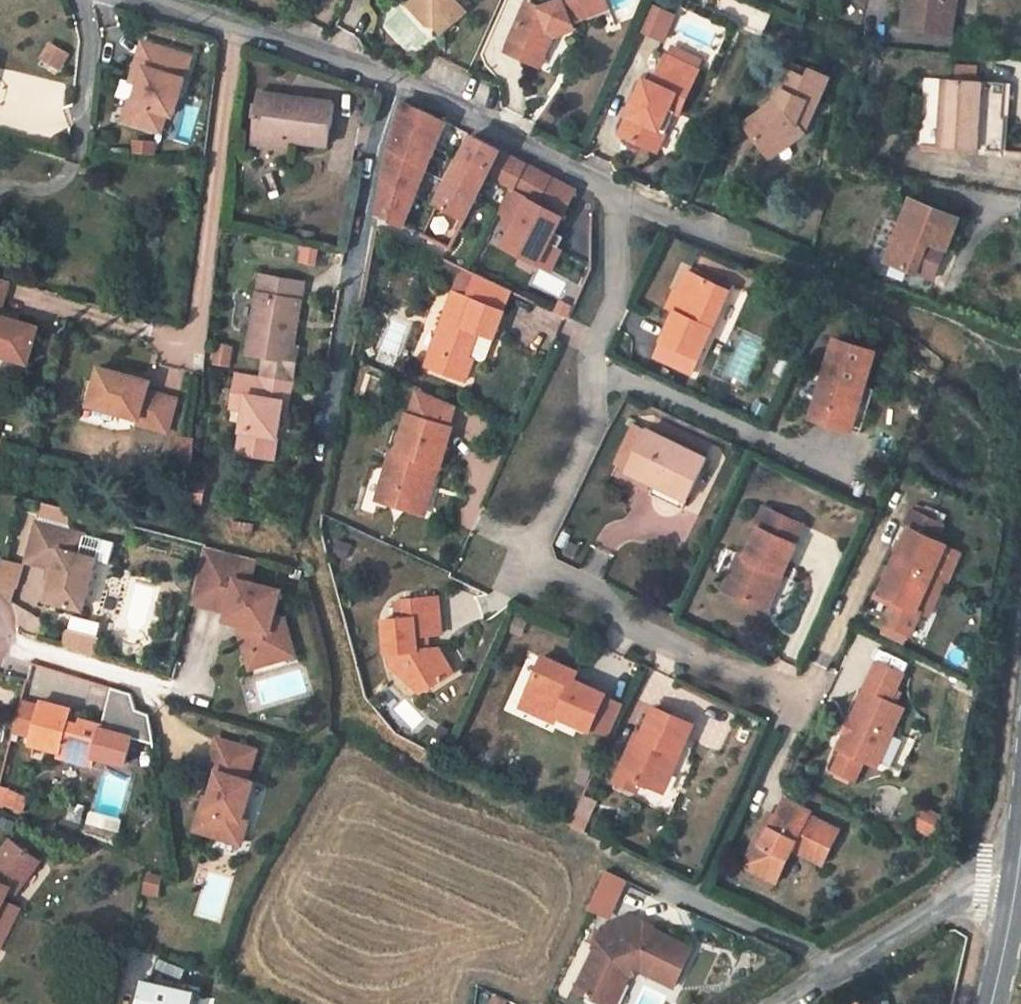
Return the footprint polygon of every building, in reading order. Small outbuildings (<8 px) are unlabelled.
[(411,5),(429,25),(433,22),(428,16),(429,0),(416,0),(411,5)] [(428,16),(433,22),(443,32),(467,10),(457,0),(429,0),(428,16)] [(530,61),(537,49),(545,52),(553,37),(550,28),(572,19),(604,6),(602,0),(565,0),(565,2),(540,12),(531,7),(510,52),(530,61)] [(902,30),(952,37),(958,0),(907,0),(902,30)] [(576,29),(572,19),(550,28),(553,37),(576,29)] [(67,41),(48,34),(43,48),(61,55),(67,41)] [(129,101),(124,120),(162,131),(167,113),(174,115),(191,55),(142,41),(135,65),(144,67),(139,84),(134,102),(129,101)] [(539,64),(545,52),(537,49),(530,61),(539,64)] [(700,72),(666,58),(654,85),(645,80),(620,137),(648,148),(663,112),(669,115),(679,119),(700,72)] [(131,81),(139,84),(144,67),(135,65),(131,81)] [(777,102),(745,125),(765,151),(782,140),(787,147),(805,134),(806,133),(799,125),(809,103),(817,107),(829,80),(810,70),(805,79),(787,71),(779,90),(782,92),(777,102)] [(925,80),(920,149),(978,151),(1004,152),(1006,118),(1004,118),(1006,85),(982,84),(925,80)] [(254,136),(290,141),(327,145),(333,102),(260,92),(254,136)] [(403,227),(447,124),(405,103),(390,151),(379,216),(403,227)] [(806,133),(817,107),(809,103),(799,125),(806,133)] [(653,150),(669,115),(663,112),(648,148),(653,150)] [(254,136),(253,145),(289,149),(290,141),(254,136)] [(487,178),(500,152),(471,137),(437,201),(467,218),(487,178)] [(770,159),(787,147),(782,140),(765,151),(770,159)] [(576,191),(500,152),(487,178),(511,190),(500,213),(518,222),(505,246),(551,271),(561,252),(549,245),(550,242),(546,240),(550,233),(554,235),(562,217),(576,191)] [(958,220),(910,201),(885,263),(917,276),(931,244),(946,250),(958,220)] [(304,242),(314,244),(317,233),(306,231),(304,242)] [(323,235),(317,233),(314,244),(320,245),(323,235)] [(935,281),(946,250),(931,244),(917,276),(924,279),(925,277),(935,281)] [(666,308),(675,312),(694,273),(688,270),(678,292),(674,290),(666,308)] [(730,289),(694,273),(675,312),(654,356),(691,373),(730,289)] [(302,301),(305,283),(261,275),(258,293),(302,301)] [(513,292),(480,276),(471,299),(452,292),(426,366),(466,381),(475,359),(470,356),(479,332),(489,336),(495,338),(513,292)] [(241,291),(236,321),(249,324),(254,293),(241,291)] [(295,346),(302,301),(258,293),(247,357),(266,359),(263,373),(295,378),(298,364),(292,363),(295,346)] [(27,363),(37,326),(0,316),(0,355),(27,363)] [(470,356),(475,359),(480,360),(489,336),(479,332),(470,356)] [(835,339),(810,419),(854,431),(866,388),(877,352),(835,339)] [(300,347),(295,346),(292,363),(298,364),(300,347)] [(98,370),(88,407),(128,418),(126,423),(157,431),(166,398),(136,390),(139,381),(98,370)] [(263,377),(236,373),(232,393),(247,396),(245,411),(237,454),(264,459),(268,440),(278,442),(282,418),(285,401),(291,401),(294,388),(262,382),(263,377)] [(295,378),(263,373),(263,377),(294,383),(295,378)] [(294,383),(263,377),(262,382),(294,388),(294,383)] [(457,405),(419,387),(410,417),(449,429),(457,405)] [(874,390),(866,388),(854,431),(861,433),(874,390)] [(247,396),(232,393),(230,409),(245,411),(247,396)] [(288,419),(291,401),(285,401),(282,418),(288,419)] [(432,465),(440,467),(451,430),(449,429),(410,417),(408,416),(395,454),(390,453),(376,500),(418,513),(432,465)] [(615,467),(628,473),(647,431),(635,425),(615,467)] [(705,458),(647,431),(628,473),(657,487),(654,494),(683,508),(705,458)] [(278,442),(268,440),(264,459),(275,460),(278,442)] [(418,513),(425,515),(440,467),(432,465),(418,513)] [(73,510),(46,504),(43,514),(71,521),(73,510)] [(796,543),(805,525),(769,509),(757,529),(745,556),(739,553),(723,590),(759,607),(774,573),(783,576),(798,544),(796,543)] [(898,600),(899,601),(918,610),(920,607),(934,576),(949,545),(936,540),(943,525),(911,510),(904,526),(909,528),(880,592),(898,600)] [(98,558),(71,550),(76,530),(39,520),(27,560),(56,568),(49,599),(85,610),(98,558)] [(116,541),(76,530),(71,550),(98,558),(111,561),(116,541)] [(204,543),(190,596),(227,605),(225,614),(236,617),(244,619),(251,652),(290,644),(284,615),(274,613),(281,587),(250,579),(255,556),(204,543)] [(578,559),(581,551),(570,545),(566,554),(578,559)] [(3,559),(0,573),(0,589),(6,593),(15,601),(24,564),(3,559)] [(767,611),(783,576),(774,573),(759,607),(767,611)] [(934,576),(920,607),(927,611),(942,579),(934,576)] [(429,636),(438,635),(441,634),(438,599),(403,600),(404,618),(383,622),(386,655),(401,654),(401,661),(422,692),(455,673),(439,649),(429,650),(429,636)] [(918,610),(898,600),(889,620),(909,630),(918,610)] [(292,653),(290,644),(251,652),(244,619),(236,617),(245,662),(292,653)] [(64,644),(93,653),(96,641),(68,633),(64,644)] [(429,650),(439,649),(438,635),(429,636),(429,650)] [(401,654),(386,655),(422,692),(401,661),(401,654)] [(577,671),(544,657),(524,702),(557,716),(590,730),(606,695),(574,681),(577,671)] [(898,687),(903,676),(877,663),(872,675),(898,687)] [(891,703),(898,687),(872,675),(852,718),(856,720),(842,750),(834,769),(855,780),(864,760),(876,766),(904,710),(891,703)] [(115,686),(103,725),(95,758),(125,766),(132,738),(133,734),(155,739),(151,713),(134,708),(129,691),(115,686)] [(12,732),(34,737),(42,706),(20,701),(12,732)] [(95,758),(103,725),(81,719),(79,725),(69,723),(71,716),(72,710),(43,702),(43,704),(42,706),(34,737),(32,746),(63,754),(62,759),(93,766),(95,758)] [(554,723),(557,716),(524,702),(521,709),(554,723)] [(680,756),(693,726),(653,709),(641,737),(635,734),(618,772),(641,782),(659,789),(673,752),(680,756)] [(81,719),(71,716),(69,723),(79,725),(81,719)] [(838,748),(842,750),(856,720),(852,718),(838,748)] [(155,739),(133,734),(132,738),(155,744),(155,739)] [(200,806),(193,828),(234,839),(240,817),(251,779),(244,777),(253,747),(213,736),(204,767),(214,770),(207,797),(204,807),(200,806)] [(664,792),(680,756),(673,752),(659,789),(664,792)] [(590,774),(596,763),(584,758),(579,770),(590,774)] [(637,792),(641,782),(618,772),(614,780),(637,792)] [(597,799),(585,794),(572,824),(584,830),(597,799)] [(785,800),(777,816),(772,827),(764,823),(747,858),(782,874),(792,851),(823,865),(840,831),(810,816),(811,812),(785,800)] [(769,812),(764,823),(772,827),(777,816),(769,812)] [(240,817),(234,839),(239,841),(246,818),(240,817)] [(22,910),(6,901),(11,890),(13,891),(35,859),(11,840),(0,855),(0,950),(22,910)] [(747,858),(743,867),(778,883),(782,874),(747,858)] [(41,863),(35,859),(13,891),(18,894),(41,863)] [(624,881),(605,873),(589,909),(607,917),(624,881)] [(695,944),(656,926),(657,922),(633,912),(605,922),(595,946),(597,947),(579,987),(614,1003),(616,1003),(631,973),(645,967),(676,982),(695,944)] [(145,980),(140,1003),(195,1003),(198,991),(145,980)]
